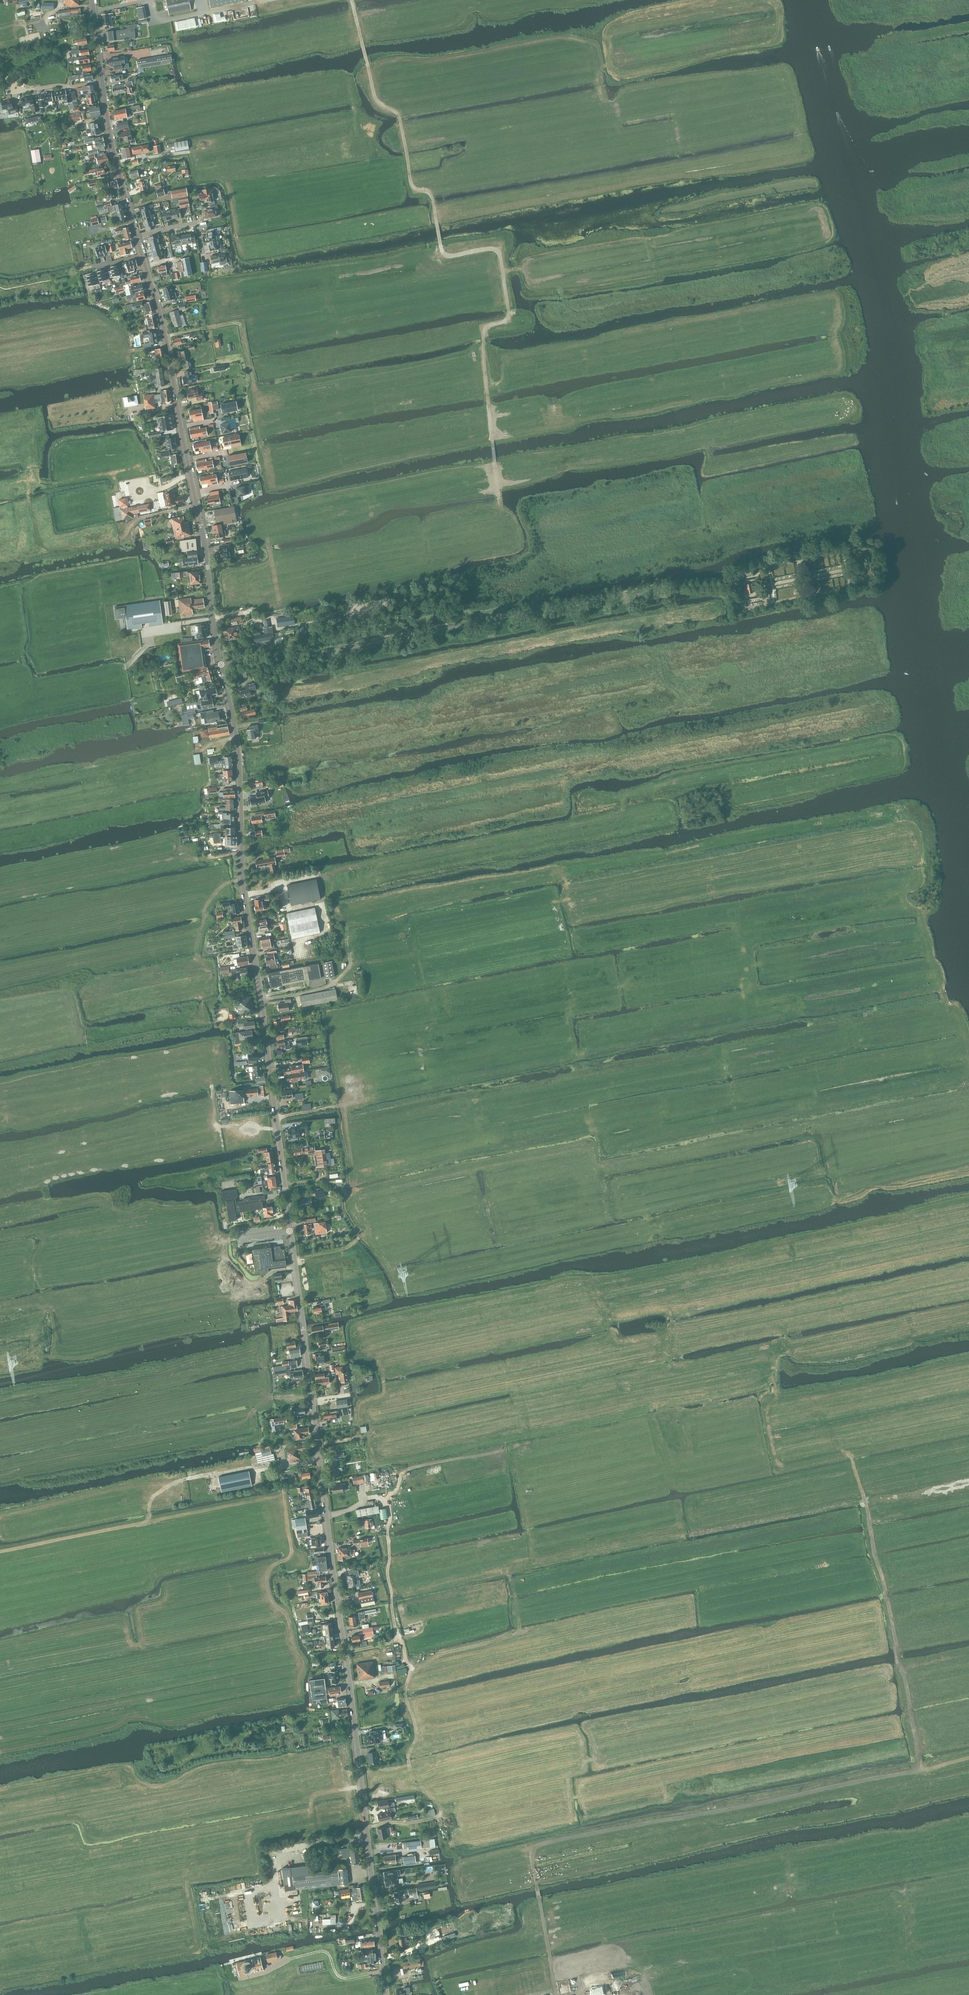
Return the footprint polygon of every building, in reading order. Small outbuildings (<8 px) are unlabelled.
[(169,15),(191,10),(189,0),(166,0),(169,15)] [(139,20),(145,19),(143,7),(136,8),(139,20)] [(57,19),(71,17),(79,16),(79,19),(77,20),(77,22),(80,22),(80,25),(86,24),(85,15),(81,15),(80,8),(56,12),(57,19)] [(103,20),(102,20),(103,21),(104,26),(109,25),(110,27),(113,27),(111,18),(114,17),(113,13),(111,14),(102,15),(103,20)] [(134,29),(137,28),(137,24),(126,25),(126,26),(129,25),(129,29),(106,32),(107,42),(135,38),(134,29)] [(137,60),(138,69),(173,63),(171,55),(137,60)] [(125,64),(124,57),(109,59),(110,66),(114,66),(114,70),(122,69),(122,65),(125,64)] [(83,70),(75,71),(76,75),(78,75),(81,75),(80,73),(86,72),(92,71),(91,68),(92,68),(92,66),(91,66),(91,65),(82,66),(83,70)] [(79,79),(79,78),(84,77),(84,81),(93,79),(93,78),(93,76),(92,76),(92,73),(78,75),(70,76),(70,80),(79,79)] [(124,74),(118,75),(111,76),(112,79),(111,79),(111,81),(112,81),(112,82),(119,81),(122,80),(122,77),(125,77),(124,74)] [(134,81),(129,81),(129,82),(126,83),(126,85),(125,85),(125,84),(112,87),(113,94),(126,92),(126,91),(127,91),(128,94),(133,93),(131,86),(135,86),(134,81)] [(82,87),(84,94),(94,93),(93,85),(82,87)] [(64,101),(66,100),(66,103),(71,102),(69,95),(66,95),(66,90),(54,92),(56,101),(64,99),(64,101)] [(38,100),(40,108),(44,107),(44,104),(45,104),(45,103),(53,101),(52,93),(40,95),(41,99),(38,100)] [(26,97),(21,98),(22,106),(30,105),(30,107),(32,106),(33,112),(38,111),(37,105),(34,106),(32,97),(26,98),(26,97)] [(7,101),(1,102),(3,110),(8,109),(9,115),(14,114),(14,113),(18,112),(17,106),(13,107),(11,100),(9,100),(9,101),(7,101)] [(129,109),(114,111),(115,119),(130,117),(129,109)] [(101,116),(100,110),(93,111),(93,113),(90,114),(89,113),(85,113),(81,114),(82,120),(91,118),(91,119),(93,119),(93,118),(101,116)] [(75,121),(80,120),(81,120),(80,113),(68,115),(70,122),(72,122),(73,123),(74,122),(75,121)] [(131,140),(130,131),(129,131),(129,132),(119,134),(119,133),(121,142),(131,140)] [(189,149),(187,140),(174,143),(174,144),(176,151),(189,149)] [(104,142),(95,144),(96,149),(92,150),(92,154),(97,153),(96,152),(98,151),(98,152),(105,150),(104,147),(105,147),(104,142)] [(142,153),(141,146),(131,148),(132,155),(142,153)] [(121,149),(123,159),(132,157),(130,149),(129,149),(129,148),(121,149)] [(33,163),(37,163),(37,165),(41,164),(39,149),(31,151),(33,163)] [(97,154),(100,164),(109,162),(107,155),(104,156),(103,152),(97,154)] [(129,172),(129,173),(131,178),(139,176),(138,173),(141,172),(141,170),(144,169),(143,165),(137,167),(137,170),(129,172)] [(86,174),(90,173),(96,172),(97,176),(98,175),(98,178),(103,177),(103,174),(105,174),(105,173),(106,173),(106,172),(106,171),(105,170),(104,171),(104,167),(94,169),(85,171),(86,174)] [(182,171),(184,185),(190,184),(188,170),(182,171)] [(101,180),(104,191),(110,190),(108,183),(107,179),(101,180)] [(148,191),(147,183),(148,182),(147,179),(139,181),(141,192),(148,191)] [(117,180),(108,183),(110,190),(113,189),(118,188),(117,180)] [(173,204),(179,203),(189,202),(186,187),(171,190),(173,204)] [(166,192),(165,188),(156,191),(158,197),(169,194),(168,191),(166,192)] [(110,190),(104,191),(104,193),(108,191),(109,196),(106,196),(107,202),(111,201),(110,199),(115,198),(113,189),(110,190)] [(209,202),(210,202),(211,202),(214,201),(212,190),(201,193),(201,195),(199,195),(200,201),(204,200),(204,198),(208,197),(209,202)] [(142,212),(143,217),(152,214),(150,209),(151,209),(151,208),(160,206),(159,203),(150,205),(139,208),(141,213),(142,212)] [(179,208),(170,210),(172,219),(177,218),(177,219),(181,218),(179,208)] [(203,211),(204,219),(216,216),(215,208),(203,211)] [(112,214),(112,217),(125,214),(123,209),(115,211),(116,213),(112,214)] [(172,219),(170,210),(165,211),(165,210),(161,211),(163,222),(168,221),(168,220),(172,219)] [(125,214),(112,217),(113,221),(115,220),(116,222),(126,219),(125,214)] [(153,220),(145,222),(146,226),(145,227),(146,231),(157,228),(161,227),(160,224),(156,225),(155,225),(153,220)] [(209,237),(210,242),(219,240),(218,234),(218,231),(207,233),(207,238),(209,237)] [(189,234),(185,235),(187,244),(192,243),(192,244),(196,243),(194,232),(189,233),(189,234)] [(150,242),(152,246),(160,244),(159,238),(160,238),(159,235),(148,238),(149,242),(150,242)] [(181,245),(179,236),(175,237),(175,236),(170,237),(172,248),(176,247),(176,246),(181,245)] [(219,240),(210,242),(210,246),(209,246),(210,251),(221,249),(221,245),(220,245),(219,240)] [(123,250),(124,255),(129,254),(127,249),(132,248),(130,241),(118,244),(119,251),(123,250)] [(105,245),(95,248),(98,257),(104,256),(104,253),(107,252),(105,245)] [(162,249),(153,252),(154,256),(153,256),(154,261),(165,258),(164,254),(165,253),(165,252),(164,251),(162,251),(162,249)] [(212,263),(220,262),(220,265),(227,263),(226,257),(223,258),(222,254),(211,256),(212,263)] [(192,275),(191,269),(189,257),(181,259),(181,261),(177,262),(179,272),(183,272),(184,272),(181,273),(182,277),(184,276),(184,277),(192,275)] [(136,260),(126,262),(128,272),(134,270),(134,268),(137,267),(136,260)] [(159,272),(159,273),(167,271),(166,268),(169,267),(168,264),(158,266),(158,269),(157,270),(158,272),(159,272)] [(111,271),(109,272),(110,277),(113,277),(114,279),(120,277),(120,275),(119,272),(117,265),(110,267),(111,271)] [(104,270),(97,272),(100,282),(109,279),(107,272),(105,273),(104,270)] [(93,275),(87,277),(89,286),(99,284),(97,277),(94,278),(93,275)] [(139,275),(129,277),(131,284),(140,281),(139,275)] [(142,285),(129,288),(131,295),(135,294),(135,293),(143,291),(143,290),(144,290),(143,288),(142,287),(142,285)] [(163,290),(165,297),(166,301),(174,299),(174,298),(176,297),(175,293),(173,293),(171,287),(163,290)] [(134,298),(136,297),(137,301),(145,299),(144,293),(134,296),(133,295),(129,295),(130,298),(134,297),(134,298)] [(129,311),(134,310),(144,307),(145,310),(146,313),(154,311),(151,302),(143,304),(142,301),(127,305),(129,311)] [(170,313),(174,327),(182,325),(182,326),(186,325),(183,315),(180,316),(178,310),(170,313)] [(157,327),(156,324),(154,316),(147,318),(150,329),(157,327)] [(146,338),(149,337),(150,344),(158,343),(157,338),(158,338),(157,337),(156,337),(155,333),(153,333),(153,330),(147,331),(143,332),(143,335),(146,335),(146,338)] [(190,338),(189,335),(185,336),(185,337),(173,339),(174,346),(185,343),(184,339),(190,338)] [(148,351),(149,354),(151,354),(152,356),(154,356),(155,358),(153,358),(154,366),(162,365),(161,357),(165,356),(164,348),(157,349),(148,351)] [(185,361),(183,351),(177,352),(179,362),(185,361)] [(146,376),(149,376),(163,374),(162,368),(150,370),(152,369),(152,372),(145,373),(146,376)] [(185,371),(185,375),(186,375),(186,376),(183,377),(184,384),(189,383),(190,384),(192,384),(192,383),(195,382),(194,375),(192,375),(191,370),(185,371)] [(196,397),(197,400),(203,399),(202,393),(198,393),(197,388),(194,389),(193,388),(191,389),(191,390),(187,390),(188,398),(196,397)] [(161,394),(154,395),(155,399),(161,398),(162,402),(170,401),(168,390),(160,391),(161,394)] [(154,394),(144,395),(146,409),(155,408),(155,399),(154,395),(154,394)] [(127,399),(128,405),(137,404),(136,397),(131,398),(131,396),(127,397),(127,399)] [(218,401),(211,402),(213,410),(220,409),(218,401)] [(237,401),(222,404),(224,413),(229,412),(236,411),(236,410),(236,408),(239,407),(238,401),(237,401)] [(189,411),(191,419),(196,418),(196,421),(203,420),(204,420),(201,408),(201,409),(189,411)] [(170,415),(167,416),(159,417),(158,417),(157,417),(158,423),(159,423),(161,422),(161,426),(160,426),(161,431),(161,432),(173,430),(170,415)] [(222,424),(220,425),(222,433),(231,432),(230,429),(237,427),(235,418),(221,421),(222,424)] [(189,428),(191,438),(199,437),(197,429),(197,427),(189,428)] [(206,427),(197,429),(199,437),(207,435),(208,435),(206,427)] [(160,437),(160,441),(166,440),(168,449),(177,448),(175,437),(169,438),(168,435),(160,437)] [(239,435),(223,438),(224,446),(234,444),(234,443),(241,442),(239,435)] [(211,451),(212,451),(210,441),(202,442),(204,450),(204,452),(211,450),(211,451)] [(193,444),(195,452),(204,450),(202,442),(193,444)] [(170,461),(171,461),(171,464),(179,463),(178,454),(170,455),(170,452),(160,453),(160,457),(170,456),(171,459),(169,459),(170,461)] [(246,453),(228,456),(230,466),(242,463),(241,459),(247,458),(246,453)] [(205,469),(203,462),(203,460),(196,461),(197,471),(198,471),(205,469)] [(213,460),(212,460),(203,462),(205,469),(214,468),(213,460)] [(246,468),(228,471),(230,481),(248,477),(246,468)] [(216,474),(209,475),(210,483),(211,485),(218,483),(218,484),(216,473),(216,474)] [(200,477),(201,485),(201,484),(210,483),(209,475),(200,477)] [(247,482),(237,484),(237,488),(236,488),(237,496),(243,495),(246,495),(245,490),(248,490),(247,482)] [(207,496),(206,496),(208,504),(220,502),(221,502),(218,490),(218,491),(211,492),(212,495),(207,496)] [(166,506),(173,505),(176,504),(184,502),(183,496),(174,498),(173,492),(165,494),(166,499),(164,499),(166,506)] [(127,506),(126,498),(119,500),(120,507),(127,506)] [(120,509),(122,520),(138,517),(137,513),(151,510),(149,504),(120,509)] [(223,521),(232,519),(236,518),(234,507),(214,510),(216,522),(223,521)] [(171,519),(174,530),(189,527),(188,521),(185,522),(183,516),(171,519)] [(144,520),(145,527),(152,525),(151,519),(144,520)] [(117,530),(129,528),(127,520),(115,523),(117,530)] [(189,527),(174,530),(175,539),(191,535),(189,527)] [(181,551),(184,551),(197,550),(196,539),(181,541),(181,551)] [(219,560),(223,559),(231,558),(229,550),(232,549),(231,544),(219,546),(220,551),(217,552),(219,560)] [(197,557),(188,558),(182,558),(183,560),(180,560),(181,565),(183,565),(198,564),(197,557)] [(200,572),(188,573),(187,571),(171,573),(172,578),(177,577),(177,578),(183,577),(190,576),(191,585),(201,584),(200,572)] [(179,601),(176,601),(176,604),(179,603),(180,616),(193,614),(192,610),(195,610),(195,608),(204,607),(203,598),(191,600),(191,598),(178,599),(179,601)] [(114,607),(116,619),(126,617),(127,629),(142,627),(141,623),(148,622),(149,626),(163,624),(160,601),(114,607)] [(276,618),(278,627),(290,625),(295,624),(294,615),(288,616),(288,613),(280,614),(281,617),(276,618)] [(253,636),(253,640),(242,643),(242,646),(234,648),(235,654),(243,652),(243,649),(252,647),(252,650),(284,644),(283,637),(282,632),(273,633),(272,627),(270,627),(268,620),(265,621),(266,628),(263,628),(264,634),(261,635),(258,622),(255,623),(258,635),(253,636)] [(198,626),(199,634),(196,634),(197,639),(206,637),(206,633),(205,631),(207,630),(207,625),(198,626)] [(239,626),(236,627),(223,629),(225,641),(238,639),(237,630),(239,630),(239,626)] [(186,642),(177,643),(181,672),(194,671),(206,667),(203,648),(210,647),(209,640),(202,640),(193,641),(186,642)] [(207,667),(193,671),(195,678),(201,677),(203,682),(204,682),(211,680),(214,680),(211,669),(208,670),(207,667)] [(234,672),(235,677),(243,675),(243,676),(246,675),(247,677),(251,676),(250,675),(253,675),(251,667),(248,668),(248,667),(240,669),(240,670),(234,672)] [(239,691),(241,698),(251,695),(250,691),(256,689),(255,683),(245,685),(246,689),(239,691)] [(212,698),(211,695),(217,693),(215,685),(199,690),(201,697),(203,697),(204,701),(212,698)] [(196,702),(186,704),(187,711),(195,709),(197,709),(198,709),(197,704),(202,704),(202,708),(217,706),(216,699),(204,701),(203,699),(198,700),(199,702),(196,702)] [(241,712),(242,712),(244,717),(256,714),(255,708),(249,710),(249,707),(256,705),(255,702),(252,703),(239,707),(241,712)] [(212,710),(202,712),(203,715),(204,715),(204,718),(206,723),(209,723),(220,720),(218,711),(212,712),(212,710)] [(249,730),(246,730),(248,739),(256,738),(255,733),(259,732),(257,724),(249,726),(249,730)] [(217,736),(217,738),(219,738),(218,736),(229,734),(228,726),(217,728),(217,727),(208,728),(210,738),(217,736)] [(232,775),(218,777),(218,780),(223,779),(223,782),(223,785),(229,784),(228,781),(233,781),(233,780),(233,778),(232,777),(232,775)] [(254,786),(254,789),(263,787),(261,779),(250,781),(251,787),(254,786)] [(232,788),(223,789),(223,798),(228,798),(235,797),(235,790),(232,790),(232,788)] [(269,796),(267,790),(256,793),(257,796),(250,798),(252,805),(266,802),(265,797),(269,796)] [(255,816),(251,817),(252,823),(262,822),(262,817),(265,817),(275,815),(274,810),(264,811),(264,813),(261,813),(254,814),(255,816)] [(234,818),(223,819),(223,822),(220,822),(220,824),(209,825),(209,829),(220,828),(220,825),(227,825),(227,824),(234,824),(234,818)] [(257,867),(268,865),(268,867),(270,867),(271,873),(276,872),(274,864),(276,864),(275,857),(256,860),(257,867)] [(291,905),(298,904),(321,899),(316,879),(287,885),(291,905)] [(263,905),(262,899),(254,900),(255,906),(256,911),(264,909),(266,909),(265,905),(263,905)] [(229,902),(223,904),(224,908),(230,907),(230,906),(231,906),(232,914),(240,912),(238,903),(230,904),(229,905),(229,902)] [(315,907),(287,913),(292,939),(320,933),(315,907)] [(235,924),(236,930),(242,929),(241,923),(242,923),(241,917),(231,918),(232,924),(235,924)] [(260,937),(261,943),(270,942),(269,936),(271,935),(271,933),(265,934),(266,936),(260,937)] [(235,937),(237,946),(233,946),(234,950),(240,949),(239,947),(246,946),(244,935),(235,937)] [(270,942),(261,943),(263,949),(269,948),(270,949),(275,948),(273,941),(270,942)] [(266,960),(275,959),(278,958),(276,951),(267,952),(268,954),(265,954),(266,960)] [(249,964),(248,956),(237,958),(238,966),(249,964)] [(266,960),(267,966),(270,966),(270,967),(270,969),(280,967),(279,965),(279,963),(276,963),(275,960),(275,959),(266,960)] [(322,963),(325,978),(335,977),(332,961),(322,963)] [(268,972),(271,987),(321,978),(318,963),(268,972)] [(248,975),(247,968),(231,970),(231,973),(234,973),(234,974),(237,973),(241,972),(241,976),(239,976),(248,975)] [(300,996),(302,1007),(338,1000),(335,989),(300,996)] [(244,998),(237,999),(238,1003),(238,1007),(239,1009),(239,1011),(239,1013),(246,1012),(253,1011),(252,1004),(251,997),(244,998)] [(292,1004),(291,999),(285,1000),(285,1003),(278,1004),(279,1012),(289,1010),(288,1005),(292,1004)] [(285,1026),(284,1020),(289,1019),(289,1017),(281,1018),(281,1020),(274,1022),(276,1031),(283,1030),(282,1026),(285,1026)] [(239,1026),(244,1025),(245,1029),(255,1027),(254,1021),(247,1022),(246,1019),(238,1021),(239,1026)] [(235,1040),(234,1041),(235,1046),(243,1044),(242,1039),(253,1038),(252,1030),(234,1033),(235,1040)] [(306,1037),(296,1038),(297,1045),(307,1043),(306,1037)] [(288,1040),(277,1042),(277,1043),(278,1047),(285,1046),(285,1049),(290,1048),(289,1042),(293,1042),(293,1039),(291,1039),(288,1039),(288,1040)] [(249,1054),(249,1056),(250,1063),(257,1062),(256,1059),(259,1059),(259,1052),(252,1053),(249,1054)] [(284,1074),(287,1074),(304,1071),(303,1064),(291,1066),(291,1067),(283,1069),(284,1074)] [(252,1080),(256,1079),(265,1078),(264,1073),(262,1073),(261,1065),(251,1066),(252,1071),(251,1071),(252,1080)] [(287,1074),(288,1081),(305,1079),(304,1071),(287,1074)] [(261,1096),(267,1096),(265,1083),(265,1078),(256,1079),(257,1084),(259,1084),(259,1089),(261,1089),(261,1096)] [(258,1096),(257,1088),(229,1090),(230,1104),(244,1103),(244,1097),(258,1096)] [(284,1099),(296,1097),(296,1099),(303,1098),(302,1093),(295,1094),(292,1094),(292,1090),(282,1091),(284,1099)] [(299,1136),(300,1136),(299,1130),(302,1130),(301,1129),(308,1128),(307,1123),(300,1124),(301,1127),(298,1128),(298,1127),(298,1128),(289,1129),(288,1129),(289,1138),(290,1138),(290,1137),(299,1136)] [(302,1148),(294,1149),(295,1155),(302,1154),(310,1153),(310,1154),(314,1153),(314,1152),(315,1152),(316,1154),(318,1167),(327,1165),(331,1165),(330,1152),(326,1153),(315,1150),(315,1146),(308,1147),(308,1142),(303,1142),(304,1148),(302,1148)] [(274,1161),(273,1151),(264,1152),(265,1157),(266,1157),(267,1162),(274,1161)] [(261,1181),(262,1183),(275,1181),(275,1179),(276,1178),(275,1177),(275,1176),(274,1175),(267,1176),(267,1180),(261,1181)] [(237,1220),(235,1212),(240,1211),(240,1212),(263,1208),(263,1207),(262,1201),(265,1200),(264,1195),(243,1198),(244,1200),(236,1202),(236,1197),(238,1197),(236,1189),(221,1192),(222,1199),(224,1199),(224,1201),(226,1201),(229,1221),(237,1220)] [(298,1200),(299,1207),(312,1206),(311,1198),(298,1200)] [(270,1217),(270,1216),(273,1215),(272,1206),(263,1207),(263,1208),(264,1213),(262,1214),(262,1217),(267,1216),(268,1217),(270,1217)] [(304,1224),(306,1234),(313,1233),(312,1231),(315,1230),(316,1234),(327,1232),(325,1221),(314,1223),(314,1227),(312,1228),(311,1223),(304,1224)] [(258,1270),(261,1269),(261,1272),(269,1271),(268,1268),(286,1266),(284,1249),(281,1249),(280,1246),(274,1246),(275,1247),(271,1248),(271,1245),(253,1247),(252,1247),(255,1268),(258,1268),(258,1270)] [(287,1305),(282,1306),(283,1314),(281,1315),(282,1316),(283,1316),(283,1318),(279,1318),(280,1321),(289,1320),(288,1312),(297,1311),(297,1310),(296,1299),(288,1300),(288,1303),(287,1304),(287,1305)] [(314,1312),(314,1313),(322,1312),(321,1309),(326,1308),(326,1304),(321,1305),(321,1306),(313,1307),(314,1310),(313,1310),(314,1312)] [(326,1325),(323,1325),(323,1331),(339,1328),(338,1321),(325,1323),(326,1325)] [(323,1331),(323,1325),(311,1327),(312,1333),(320,1332),(320,1335),(324,1335),(323,1331)] [(289,1348),(291,1357),(301,1356),(299,1347),(289,1348)] [(284,1375),(289,1374),(289,1371),(289,1369),(291,1369),(291,1368),(298,1367),(297,1360),(289,1361),(282,1362),(282,1365),(273,1367),(275,1375),(284,1374),(284,1375)] [(340,1373),(341,1382),(348,1381),(347,1372),(344,1372),(343,1365),(335,1366),(336,1374),(340,1373)] [(289,1371),(289,1374),(290,1375),(290,1378),(303,1376),(303,1370),(302,1369),(289,1371)] [(336,1400),(337,1408),(348,1406),(347,1399),(336,1400)] [(323,1415),(324,1420),(337,1418),(336,1411),(330,1412),(330,1413),(323,1415)] [(268,1423),(271,1423),(273,1430),(278,1429),(276,1412),(268,1414),(269,1418),(268,1419),(268,1423)] [(297,1424),(289,1425),(290,1429),(294,1428),(294,1429),(293,1429),(295,1439),(297,1439),(301,1438),(305,1437),(304,1434),(309,1433),(308,1427),(296,1429),(296,1428),(297,1427),(297,1424)] [(292,1442),(279,1445),(279,1448),(283,1448),(282,1447),(286,1446),(289,1462),(302,1460),(301,1453),(302,1453),(302,1450),(311,1448),(310,1443),(299,1445),(299,1444),(293,1445),(292,1442)] [(259,1457),(260,1463),(268,1462),(275,1460),(273,1453),(271,1454),(270,1448),(261,1450),(258,1451),(259,1457)] [(329,1463),(331,1476),(339,1474),(338,1468),(340,1467),(339,1466),(338,1466),(337,1462),(329,1463)] [(288,1477),(295,1474),(293,1468),(286,1471),(284,1471),(285,1474),(287,1474),(288,1477)] [(219,1477),(222,1492),(252,1485),(249,1471),(219,1477)] [(368,1474),(357,1476),(359,1483),(364,1482),(364,1481),(369,1480),(368,1474)] [(332,1485),(333,1493),(343,1491),(342,1484),(332,1485)] [(305,1495),(306,1494),(307,1498),(314,1496),(312,1487),(310,1488),(309,1485),(297,1487),(298,1492),(305,1490),(306,1492),(304,1492),(305,1495)] [(378,1505),(370,1507),(356,1510),(357,1516),(380,1512),(378,1505)] [(307,1518),(318,1516),(317,1508),(306,1510),(307,1518)] [(295,1519),(292,1520),(293,1526),(296,1526),(306,1525),(305,1518),(295,1519)] [(306,1525),(296,1526),(297,1533),(307,1532),(306,1525)] [(309,1539),(309,1540),(309,1544),(310,1544),(312,1544),(312,1546),(321,1545),(320,1538),(315,1538),(315,1537),(312,1538),(311,1538),(311,1539),(309,1539)] [(368,1538),(353,1540),(354,1544),(360,1543),(361,1546),(369,1545),(368,1538)] [(339,1548),(338,1548),(339,1548),(340,1559),(340,1560),(346,1559),(346,1557),(352,1557),(350,1546),(339,1548)] [(313,1565),(319,1564),(326,1563),(326,1556),(318,1557),(318,1560),(312,1561),(313,1565)] [(308,1574),(303,1574),(303,1581),(308,1581),(313,1580),(315,1580),(315,1583),(318,1582),(319,1587),(324,1587),(323,1582),(326,1581),(326,1576),(317,1577),(316,1575),(308,1576),(308,1574)] [(347,1576),(348,1587),(356,1586),(354,1575),(347,1576)] [(372,1596),(371,1590),(358,1593),(359,1599),(360,1599),(361,1603),(374,1600),(373,1596),(372,1596)] [(376,1609),(373,1609),(363,1611),(358,1612),(360,1620),(365,1619),(364,1615),(376,1612),(376,1609)] [(356,1615),(349,1616),(350,1624),(356,1623),(356,1619),(359,1619),(359,1615),(356,1616),(356,1615)] [(362,1629),(363,1636),(374,1634),(372,1627),(362,1629)] [(363,1640),(361,1632),(359,1633),(359,1634),(352,1636),(352,1638),(352,1639),(352,1640),(353,1641),(363,1640)] [(357,1663),(359,1679),(375,1677),(373,1661),(357,1663)] [(329,1679),(332,1678),(332,1683),(339,1682),(337,1670),(328,1671),(329,1679)] [(312,1700),(321,1698),(327,1698),(324,1678),(310,1680),(312,1700)] [(328,1688),(329,1694),(341,1693),(340,1686),(328,1688)] [(337,1699),(338,1707),(347,1706),(346,1698),(345,1698),(337,1699)] [(331,1709),(332,1716),(332,1718),(340,1717),(340,1715),(348,1714),(347,1709),(339,1710),(338,1709),(331,1709)] [(367,1735),(368,1744),(379,1742),(379,1739),(383,1738),(382,1730),(370,1731),(370,1735),(367,1735)] [(378,1762),(376,1751),(368,1752),(369,1763),(378,1762)] [(388,1803),(388,1800),(378,1801),(379,1808),(389,1806),(394,1805),(394,1802),(388,1803)] [(378,1814),(379,1821),(392,1818),(390,1813),(395,1811),(395,1807),(387,1808),(388,1812),(378,1814)] [(434,1808),(430,1809),(426,1810),(428,1817),(432,1816),(436,1815),(434,1808)] [(377,1828),(379,1838),(387,1837),(385,1827),(377,1828)] [(434,1838),(425,1839),(407,1841),(408,1849),(435,1846),(434,1838)] [(351,1856),(352,1864),(359,1863),(358,1856),(359,1856),(358,1849),(350,1850),(350,1847),(346,1848),(341,1848),(343,1857),(351,1856)] [(384,1855),(385,1862),(392,1861),(393,1863),(397,1863),(396,1860),(400,1859),(399,1853),(384,1855)] [(403,1856),(404,1864),(416,1863),(415,1855),(403,1856)] [(294,1889),(348,1883),(347,1868),(308,1872),(307,1865),(283,1868),(285,1890),(294,1889)] [(383,1871),(383,1872),(384,1877),(384,1881),(385,1881),(385,1886),(386,1886),(398,1884),(397,1875),(401,1875),(400,1869),(384,1872),(384,1871),(383,1871)] [(421,1885),(417,1886),(417,1890),(436,1887),(435,1881),(421,1883),(421,1885)] [(341,1890),(338,1891),(339,1895),(342,1894),(342,1895),(350,1894),(349,1889),(353,1889),(354,1893),(353,1893),(353,1896),(352,1896),(353,1899),(355,1899),(355,1900),(365,1898),(363,1886),(353,1888),(353,1885),(349,1885),(349,1888),(341,1890)] [(452,1920),(442,1922),(441,1921),(421,1926),(422,1931),(442,1926),(442,1925),(453,1923),(452,1920)] [(403,1928),(404,1934),(418,1933),(418,1932),(421,1931),(420,1928),(417,1929),(417,1926),(403,1928)] [(409,1940),(407,1940),(407,1937),(399,1938),(400,1945),(408,1944),(408,1943),(409,1943),(409,1940)] [(265,1954),(267,1961),(278,1959),(276,1951),(265,1954)] [(260,1957),(232,1963),(233,1966),(237,1965),(239,1976),(246,1974),(246,1972),(245,1969),(253,1968),(254,1967),(255,1972),(263,1970),(260,1957)] [(402,1962),(403,1968),(421,1965),(419,1958),(402,1962)] [(344,1959),(340,1960),(340,1963),(341,1965),(343,1965),(343,1967),(346,1971),(350,1971),(349,1963),(346,1963),(346,1959),(344,1959)] [(397,1994),(405,1994),(405,1993),(411,1993),(410,1987),(404,1987),(404,1989),(397,1990),(397,1994)]
